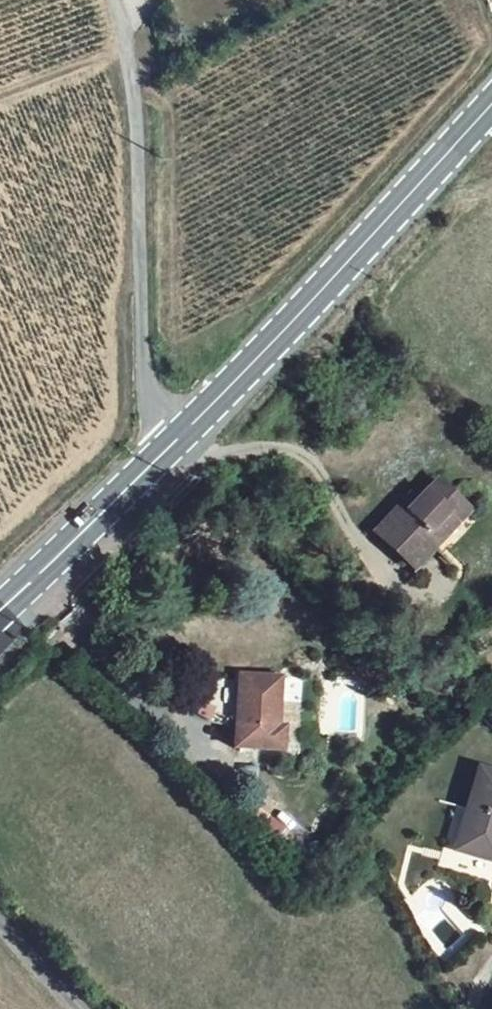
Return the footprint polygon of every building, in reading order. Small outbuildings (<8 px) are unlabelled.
[(466,492),(438,463),(418,482),(413,477),(374,512),(413,553),(439,526),(436,524),(466,492)] [(239,727),(287,731),(289,707),(283,706),(288,658),(246,654),(239,727)] [(485,748),(461,831),(465,832),(491,840),(491,750),(485,748)] [(115,1008),(132,1008),(124,999),(114,1008),(115,1008)]
